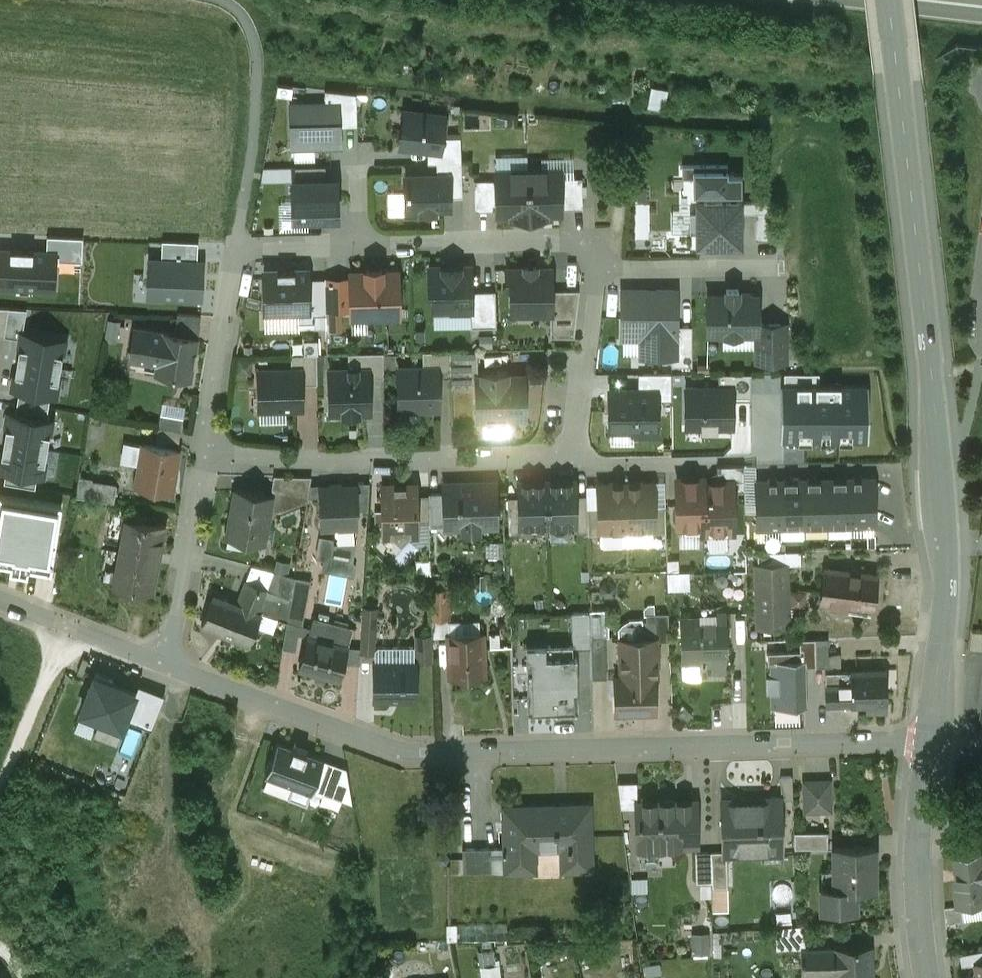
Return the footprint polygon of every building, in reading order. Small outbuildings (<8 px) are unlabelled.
[(325,90),(325,104),(339,104),(340,127),(358,126),(357,94),(325,90)] [(325,104),(292,105),(292,147),(340,145),(340,127),(339,104),(325,104)] [(444,116),(405,111),(401,145),(427,148),(440,150),(442,137),(444,116)] [(440,150),(427,148),(428,163),(437,163),(462,162),(461,136),(442,137),(440,150)] [(462,162),(437,163),(437,175),(449,174),(449,197),(463,197),(462,162)] [(696,176),(696,192),(741,192),(741,173),(727,173),(727,164),(683,164),(683,176),(696,176)] [(296,166),(296,180),(326,180),(326,165),(296,166)] [(560,169),(528,170),(529,216),(546,216),(546,213),(561,212),(561,208),(560,177),(560,169)] [(528,170),(496,171),(496,179),(497,210),(497,214),(512,214),(513,217),(529,216),(528,170)] [(437,175),(405,175),(406,209),(420,208),(421,212),(436,211),(436,208),(450,208),(449,197),(449,174),(437,175)] [(582,177),(560,177),(561,208),(583,207),(582,177)] [(296,180),(293,180),(294,217),(337,216),(336,179),(326,180),(296,180)] [(496,179),(474,179),(475,210),(497,210),(496,179)] [(740,199),(698,199),(698,241),(740,241),(740,213),(740,199)] [(772,199),(740,199),(740,213),(755,213),(755,238),(772,238),(772,199)] [(47,236),(46,250),(58,250),(57,258),(81,259),(82,237),(47,236)] [(162,241),(161,257),(196,259),(196,243),(162,241)] [(0,268),(0,284),(56,286),(57,258),(58,250),(46,250),(1,248),(0,268)] [(161,257),(151,257),(150,294),(203,296),(204,259),(196,259),(161,257)] [(537,265),(524,265),(524,268),(507,268),(508,289),(512,289),(512,309),(530,309),(530,313),(550,312),(552,312),(551,289),(551,272),(537,272),(537,265)] [(471,266),(429,267),(430,289),(433,289),(434,309),(451,308),(451,312),(471,311),(472,311),(471,290),(471,266)] [(308,270),(264,271),(265,311),(298,310),(309,310),(308,278),(308,270)] [(366,271),(350,272),(351,278),(351,308),(352,317),(399,316),(398,270),(382,271),(366,271)] [(325,278),(308,278),(309,310),(298,310),(299,323),(314,322),(314,314),(326,314),(325,278)] [(351,278),(326,279),(326,278),(325,278),(326,314),(327,314),(326,308),(351,308),(351,278)] [(580,289),(551,289),(552,312),(550,312),(551,336),(574,335),(580,289)] [(676,289),(623,289),(623,337),(641,337),(641,355),(671,355),(676,355),(676,345),(676,289)] [(739,289),(726,289),(726,294),(708,294),(708,333),(755,333),(757,333),(757,323),(757,294),(739,294),(739,289)] [(495,290),(471,290),(472,311),(471,311),(471,326),(496,326),(495,290)] [(0,308),(0,335),(4,336),(8,308),(0,308)] [(8,308),(4,336),(21,339),(22,332),(26,309),(8,308)] [(201,316),(178,315),(174,335),(198,339),(201,316)] [(787,323),(757,323),(757,333),(755,333),(755,361),(787,361),(787,323)] [(174,335),(135,329),(130,359),(158,364),(156,374),(191,380),(198,339),(174,335)] [(17,361),(62,368),(66,339),(22,332),(21,339),(17,361)] [(692,345),(676,345),(676,355),(671,355),(671,365),(692,365),(692,345)] [(477,350),(450,351),(451,377),(451,384),(477,383),(477,377),(478,377),(477,350)] [(450,351),(423,352),(423,370),(437,369),(438,377),(451,377),(450,351)] [(383,353),(348,354),(349,370),(369,369),(369,378),(384,377),(383,353)] [(317,354),(291,355),(291,369),(301,369),(302,385),(318,384),(317,354)] [(252,362),(240,360),(238,372),(246,373),(250,370),(252,362)] [(57,396),(62,368),(17,361),(13,389),(17,390),(49,395),(57,396)] [(291,369),(263,370),(263,381),(259,381),(259,403),(272,403),(272,409),(302,409),(302,385),(301,369),(291,369)] [(349,370),(330,370),(331,407),(350,407),(350,413),(370,413),(369,378),(369,369),(349,370)] [(423,370),(399,370),(400,408),(439,407),(438,377),(437,369),(423,370)] [(507,373),(482,373),(483,376),(478,377),(477,377),(477,383),(478,419),(484,419),(484,422),(509,421),(509,418),(525,417),(524,375),(507,376),(507,373)] [(869,385),(784,385),(784,440),(869,440),(869,385)] [(735,386),(688,387),(688,426),(703,425),(703,429),(719,428),(719,425),(735,425),(735,386)] [(49,395),(17,390),(16,402),(47,407),(49,395)] [(655,392),(613,392),(613,427),(636,427),(636,433),(655,433),(655,392)] [(14,415),(45,420),(47,407),(16,402),(14,415)] [(163,403),(161,415),(184,419),(186,407),(163,403)] [(3,441),(43,448),(48,420),(45,420),(14,415),(8,414),(3,441)] [(184,419),(161,415),(159,428),(182,431),(184,419)] [(182,431),(159,428),(157,439),(180,443),(182,431)] [(43,448),(3,441),(0,461),(0,467),(5,467),(37,472),(39,473),(43,448)] [(178,451),(144,445),(137,486),(171,492),(178,451)] [(744,490),(743,465),(717,466),(717,482),(732,482),(732,490),(744,490)] [(37,472),(5,467),(3,482),(34,488),(37,472)] [(312,477),(274,476),(272,490),(308,497),(309,496),(312,477)] [(93,479),(80,477),(76,496),(114,502),(116,489),(92,485),(93,479)] [(703,478),(677,479),(678,526),(682,526),(683,527),(686,530),(696,530),(698,527),(698,526),(703,526),(704,526),(702,482),(703,482),(703,478)] [(874,525),(873,478),(849,479),(850,525),(874,525)] [(827,526),(826,479),(803,480),(804,526),(827,526)] [(849,479),(826,479),(827,526),(850,525),(849,479)] [(803,480),(780,481),(781,527),(804,526),(803,480)] [(780,481),(756,481),(757,527),(781,527),(780,481)] [(370,482),(355,483),(356,487),(356,507),(354,507),(355,510),(368,510),(370,482)] [(547,482),(519,483),(520,497),(520,525),(522,525),(548,524),(547,482)] [(574,482),(547,482),(548,524),(574,524),(575,524),(575,495),(574,482)] [(732,490),(732,482),(717,482),(703,482),(702,482),(704,526),(703,526),(703,536),(733,535),(732,490)] [(477,486),(461,487),(461,485),(444,485),(444,493),(445,527),(463,526),(463,529),(467,532),(476,532),(479,528),(479,526),(496,525),(495,484),(477,484),(477,486)] [(626,484),(598,485),(599,507),(600,531),(627,530),(626,484)] [(653,484),(626,484),(627,530),(653,529),(654,529),(653,505),(653,484)] [(416,486),(382,487),(384,535),(393,534),(401,542),(408,534),(417,534),(417,523),(416,495),(416,486)] [(356,487),(322,488),(323,527),(355,526),(355,510),(354,507),(356,507),(356,487)] [(271,496),(236,490),(228,537),(229,538),(231,532),(247,535),(246,541),(264,544),(270,509),(272,496),(271,496)] [(308,497),(272,490),(271,496),(272,496),(270,509),(280,511),(308,500),(308,497)] [(444,493),(429,494),(429,495),(430,523),(430,527),(445,527),(444,493)] [(430,523),(429,495),(416,495),(417,523),(430,523)] [(587,507),(587,495),(575,495),(575,524),(574,524),(574,531),(588,531),(587,507)] [(0,496),(0,498),(0,560),(12,562),(11,569),(28,571),(29,565),(52,568),(62,506),(0,496)] [(520,525),(520,497),(508,497),(509,533),(522,533),(522,525),(520,525)] [(665,504),(653,505),(654,529),(653,529),(653,533),(666,533),(665,504)] [(601,534),(600,531),(599,507),(587,507),(588,531),(588,535),(601,534)] [(165,526),(127,519),(114,586),(153,593),(165,526)] [(354,545),(321,539),(318,556),(325,562),(323,571),(353,576),(355,567),(351,561),(354,545)] [(784,552),(758,553),(758,565),(784,564),(784,552)] [(758,565),(756,565),(758,629),(788,628),(786,564),(784,564),(758,565)] [(687,585),(686,569),(669,570),(670,586),(687,585)] [(877,575),(825,569),(820,602),(873,609),(877,575)] [(295,577),(275,571),(268,589),(268,590),(269,591),(259,614),(261,614),(261,613),(287,622),(295,578),(295,577)] [(311,580),(295,578),(287,622),(303,627),(311,580)] [(268,589),(246,581),(237,605),(214,596),(202,625),(249,644),(261,614),(259,614),(269,591),(268,590),(268,589)] [(448,590),(432,590),(433,620),(449,619),(448,590)] [(378,610),(363,609),(360,644),(376,645),(378,610)] [(330,614),(319,612),(318,616),(314,615),(313,617),(328,621),(330,614)] [(590,612),(563,613),(564,638),(590,638),(590,637),(590,612)] [(668,613),(646,614),(646,621),(641,621),(642,639),(656,639),(656,641),(669,641),(668,613)] [(725,614),(700,615),(700,620),(681,620),(682,664),(700,664),(700,671),(725,670),(724,658),(726,657),(725,614)] [(328,621),(313,617),(309,636),(348,647),(353,627),(328,621)] [(479,623),(449,624),(449,623),(448,623),(449,637),(480,636),(479,622),(479,623)] [(309,636),(308,636),(299,669),(340,680),(348,647),(309,636)] [(480,636),(449,637),(450,677),(484,675),(483,636),(480,636)] [(432,662),(431,637),(417,637),(417,662),(432,662)] [(605,637),(590,637),(590,638),(592,679),(607,679),(605,637)] [(642,639),(620,640),(621,677),(654,677),(657,677),(656,641),(656,639),(642,639)] [(815,639),(799,640),(800,662),(804,662),(804,668),(816,668),(815,639)] [(829,668),(828,639),(815,639),(816,668),(829,668)] [(414,648),(378,648),(375,651),(375,664),(414,663),(414,648)] [(101,673),(105,659),(93,655),(88,670),(101,673)] [(578,713),(577,660),(535,661),(536,714),(537,714),(578,713)] [(800,662),(772,663),(773,708),(805,707),(804,668),(804,662),(800,662)] [(375,664),(374,664),(374,700),(416,700),(416,664),(414,663),(375,664)] [(885,671),(825,673),(826,706),(851,705),(851,706),(886,705),(885,671)] [(137,689),(96,673),(76,726),(117,741),(125,719),(137,689)] [(654,677),(621,677),(614,678),(615,712),(655,711),(654,677)] [(137,689),(125,719),(151,729),(164,695),(138,685),(137,689)] [(137,748),(143,731),(134,728),(128,745),(137,748)] [(324,760),(277,742),(265,776),(293,786),(288,798),(308,805),(312,792),(324,760)] [(346,768),(324,760),(312,792),(321,795),(322,793),(352,803),(346,768)] [(793,799),(792,776),(780,776),(781,800),(793,799)] [(828,782),(805,783),(805,811),(829,810),(828,782)] [(779,803),(745,803),(745,800),(721,801),(722,847),(761,846),(761,854),(782,853),(780,799),(779,800),(779,803)] [(695,802),(637,803),(638,853),(639,853),(639,842),(675,841),(675,845),(696,844),(695,802)] [(590,805),(504,807),(506,871),(529,871),(528,849),(568,848),(568,870),(591,869),(590,805)] [(827,832),(794,832),(794,848),(827,848),(827,832)] [(874,847),(834,847),(834,871),(837,871),(837,887),(834,887),(834,889),(854,889),(874,889),(874,863),(872,863),(872,849),(874,849),(874,847)] [(493,848),(462,849),(463,873),(494,872),(493,848)] [(710,851),(694,852),(695,884),(711,883),(710,852),(710,851)] [(955,857),(959,906),(981,903),(981,851),(955,857)] [(727,887),(726,852),(710,852),(711,883),(711,887),(727,887)] [(854,889),(834,889),(834,887),(822,888),(822,910),(854,910),(854,889)] [(805,946),(804,924),(778,926),(779,947),(805,946)] [(694,931),(694,953),(712,953),(712,931),(694,931)] [(835,948),(835,972),(835,977),(872,977),(871,947),(835,948)] [(835,948),(801,949),(801,959),(791,960),(791,977),(821,976),(821,973),(835,972),(835,948)]
